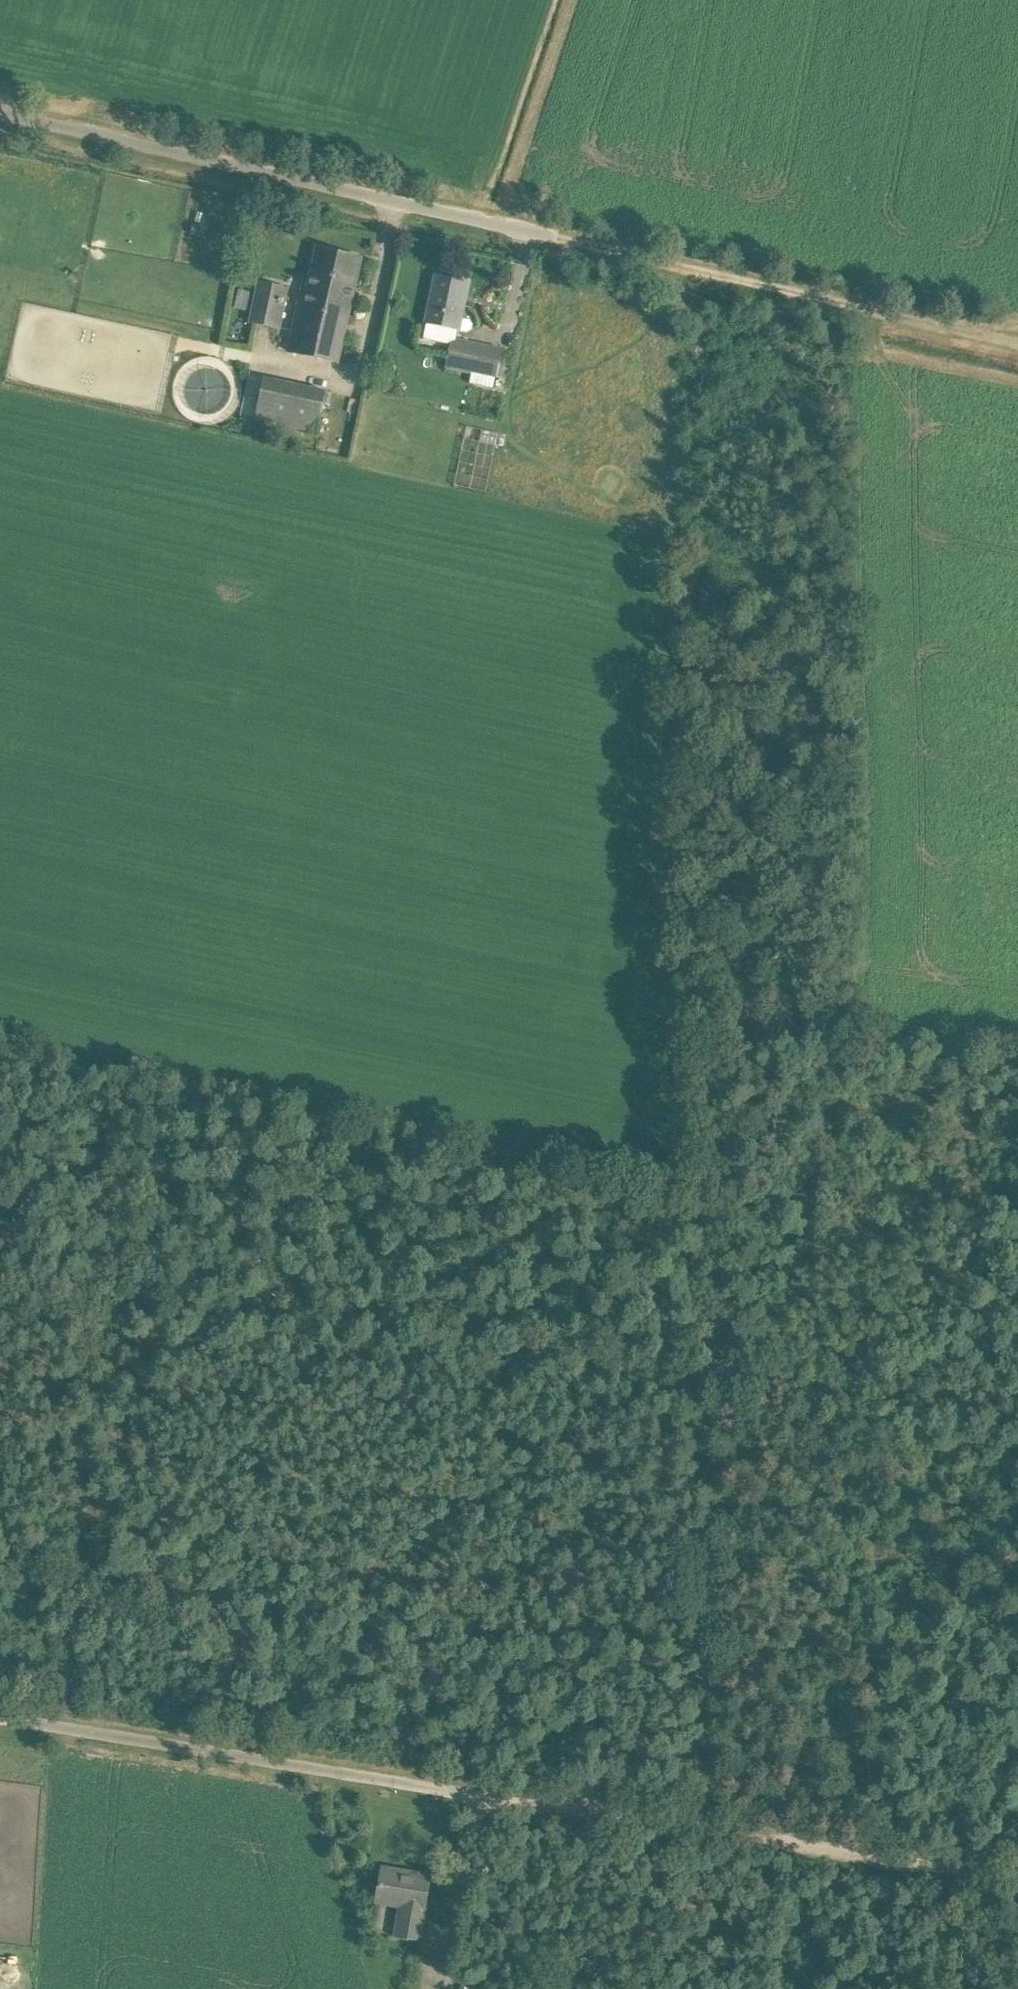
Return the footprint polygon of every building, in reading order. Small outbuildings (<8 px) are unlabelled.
[(318,248),(309,288),(303,287),(289,352),(336,363),(361,258),(318,248)] [(469,282),(437,275),(427,324),(458,330),(469,282)] [(250,323),(279,329),(287,288),(259,282),(250,323)] [(497,343),(481,338),(479,344),(453,337),(445,367),(473,375),(475,367),(490,371),(497,343)] [(247,409),(244,419),(255,421),(255,420),(283,426),(279,445),(293,448),(294,440),(297,440),(299,429),(317,433),(327,390),(263,376),(256,411),(247,409)] [(383,1867),(377,1901),(402,1905),(397,1935),(420,1939),(431,1875),(429,1875),(428,1879),(404,1875),(405,1871),(383,1867)]
